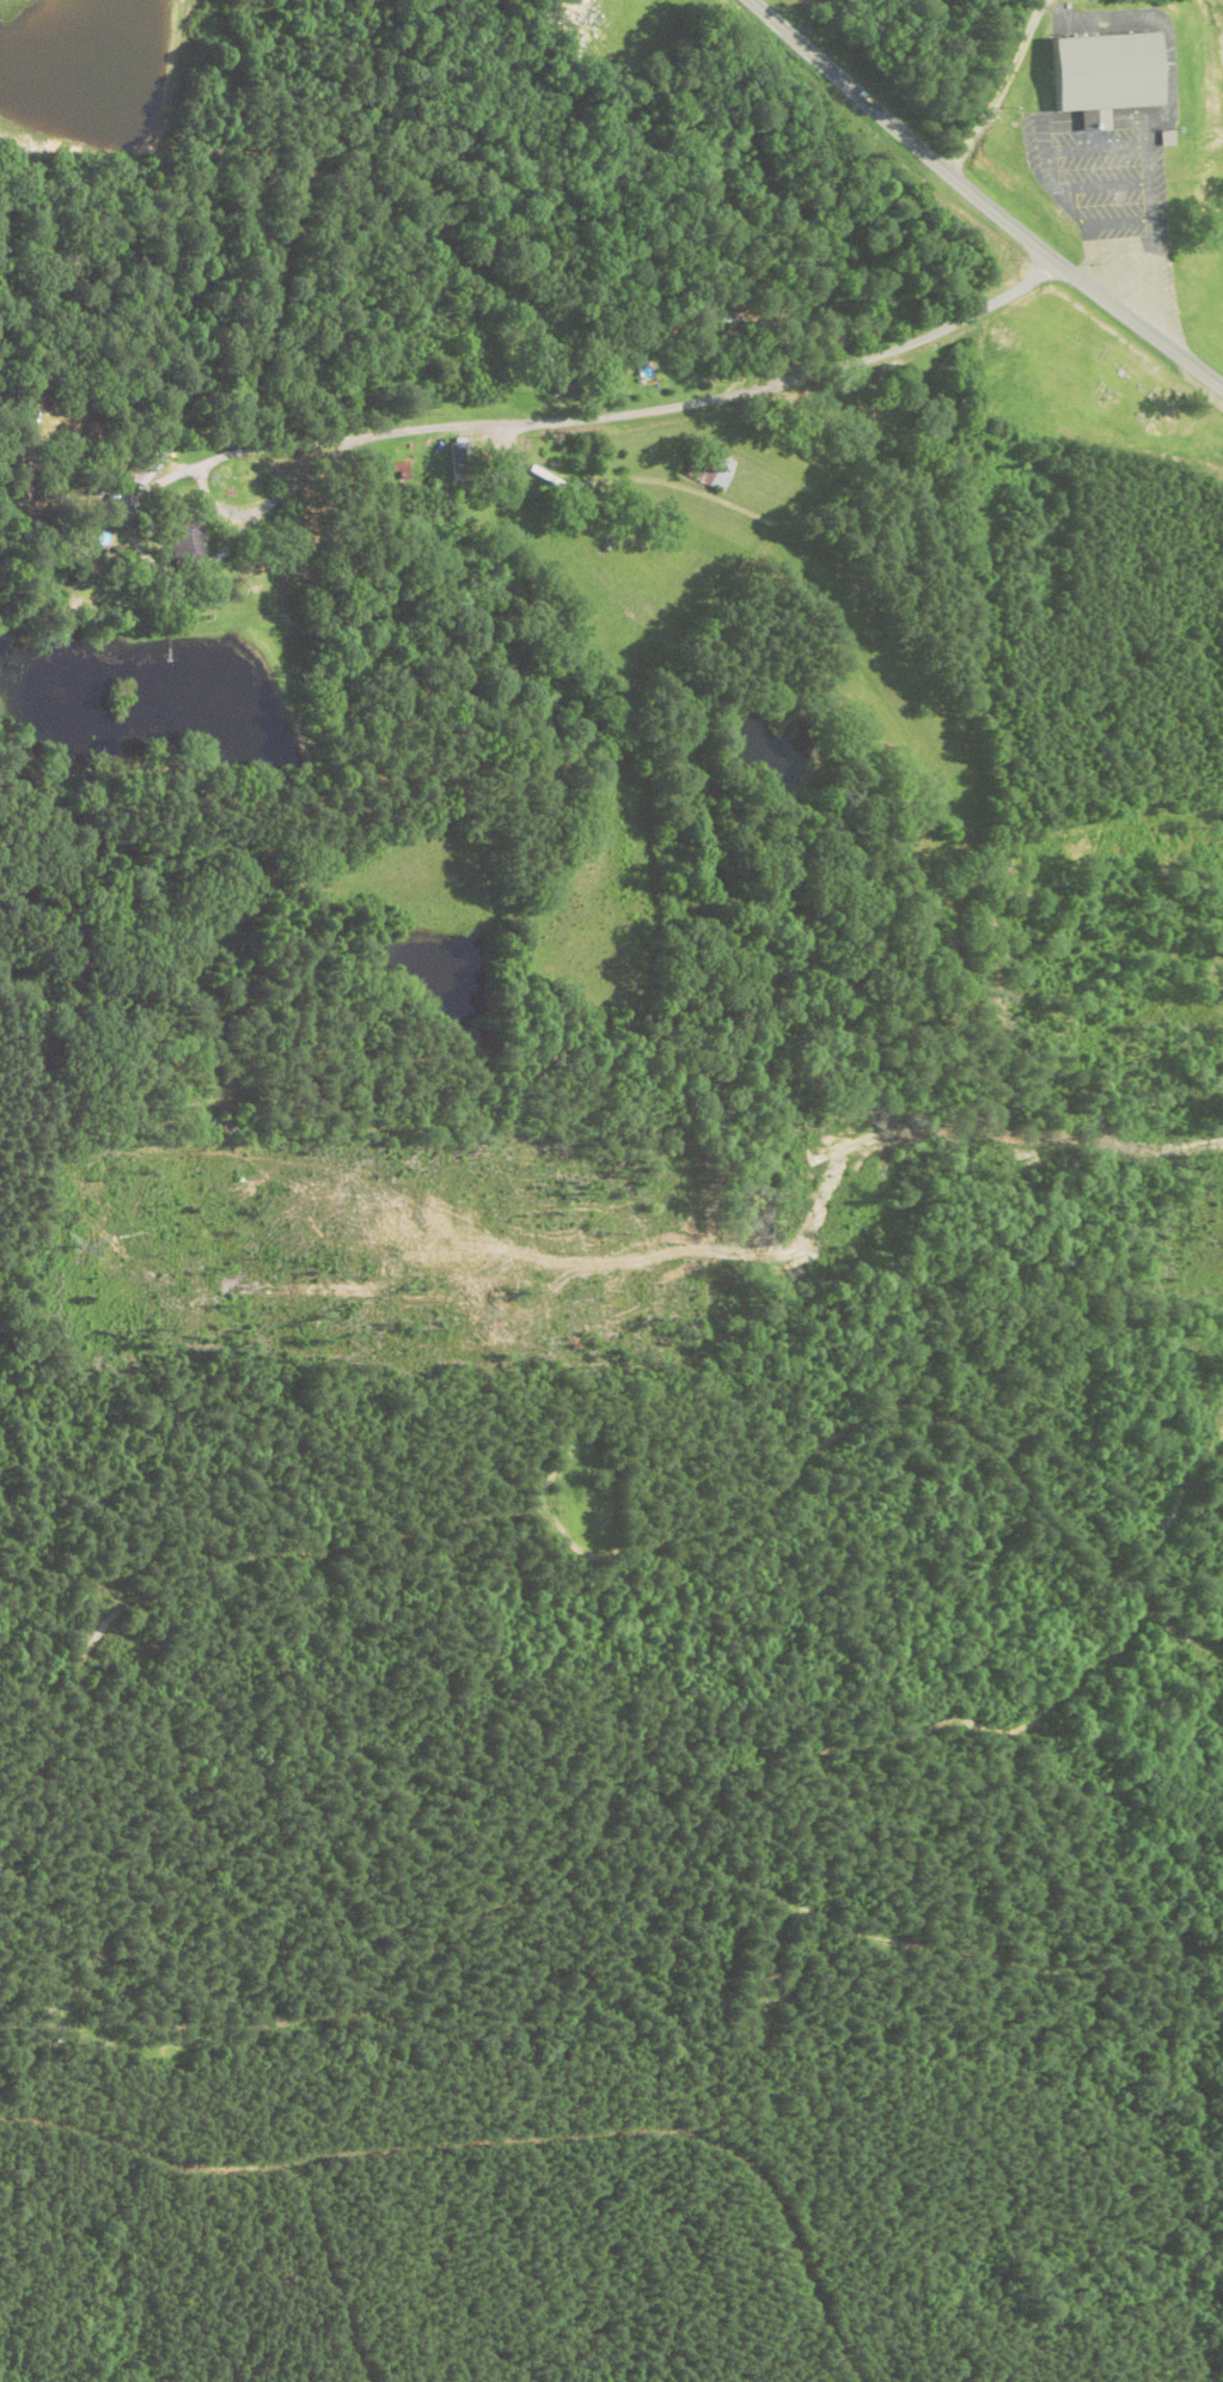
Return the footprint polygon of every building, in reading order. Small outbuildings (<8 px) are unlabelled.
[(1167,107),(1165,34),(1053,37),(1055,111),(1167,107)] [(1073,181),(1101,181),(1103,225),(1132,224),(1129,144),(1072,146),(1073,181)] [(453,481),(475,481),(475,440),(453,440),(453,481)] [(738,466),(719,455),(702,482),(721,493),(738,466)] [(207,565),(203,521),(172,523),(175,567),(207,565)]
